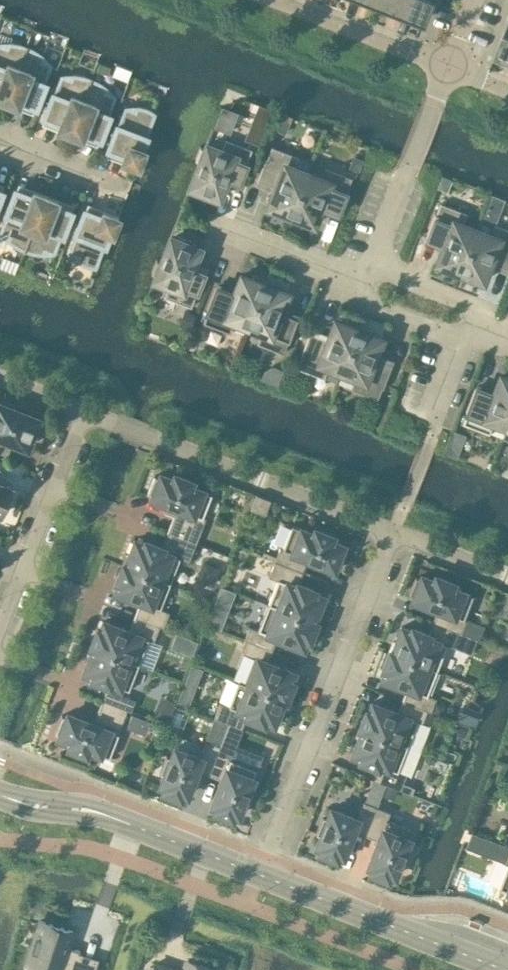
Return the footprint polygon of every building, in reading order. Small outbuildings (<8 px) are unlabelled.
[(401,12),(406,0),(383,0),(381,4),(401,12)] [(423,20),(431,0),(406,0),(401,12),(423,20)] [(507,53),(507,22),(498,46),(499,46),(498,49),(507,53)] [(6,101),(27,47),(22,45),(20,45),(16,44),(12,43),(9,43),(8,47),(0,45),(0,99),(6,101)] [(20,101),(36,107),(46,82),(44,82),(51,64),(40,60),(42,56),(40,54),(37,52),(31,49),(27,47),(28,45),(27,45),(27,47),(6,101),(18,106),(20,101)] [(58,128),(70,133),(91,79),(84,76),(80,76),(76,75),(73,75),(72,79),(61,75),(55,93),(53,92),(43,117),(60,123),(58,128)] [(84,133),(100,139),(110,114),(108,113),(115,96),(104,92),(106,88),(104,86),(101,84),(97,81),(91,79),(92,77),(91,79),(70,133),(82,137),(84,133)] [(122,160),(138,166),(145,149),(143,148),(147,136),(146,135),(154,113),(150,110),(149,109),(144,108),(140,107),(138,107),(136,111),(126,107),(119,125),(117,124),(107,148),(124,155),(122,160)] [(195,194),(210,200),(212,195),(219,198),(227,176),(241,181),(249,160),(248,160),(252,149),(226,138),(221,150),(207,144),(205,148),(201,147),(196,160),(200,161),(190,187),(197,189),(195,194)] [(276,215),(289,220),(307,173),(294,167),(298,156),(272,146),(267,157),(266,157),(257,180),(275,187),(268,206),(278,210),(276,215)] [(289,220),(302,225),(304,220),(314,224),(321,205),(339,212),(349,189),(347,188),(352,177),(326,167),(321,178),(307,173),(289,220)] [(23,250),(24,251),(45,195),(33,190),(31,195),(15,188),(5,213),(7,214),(1,231),(11,235),(9,240),(11,241),(14,244),(20,247),(24,248),(23,250)] [(458,277),(471,282),(473,277),(483,281),(490,262),(507,268),(507,229),(494,223),(504,199),(491,194),(477,230),(476,230),(458,277)] [(40,252),(42,252),(44,248),(54,252),(61,234),(63,235),(72,211),(56,204),(57,199),(45,195),(24,251),(25,249),(29,250),(35,252),(40,252)] [(435,213),(426,237),(444,244),(436,263),(446,267),(445,271),(458,277),(476,230),(462,224),(467,213),(440,203),(436,214),(435,213)] [(90,265),(95,266),(104,244),(105,245),(110,232),(112,233),(119,216),(102,210),(101,215),(84,208),(75,233),(77,234),(70,251),(80,255),(78,260),(80,261),(84,263),(88,265),(90,265)] [(165,296),(192,306),(196,294),(197,295),(205,274),(192,269),(200,247),(193,245),(195,240),(179,234),(178,239),(171,237),(161,262),(157,260),(152,273),(156,274),(154,279),(170,284),(165,296)] [(234,321),(248,326),(266,279),(253,273),(251,278),(241,274),(234,293),(216,287),(207,310),(208,310),(203,321),(230,332),(234,321)] [(257,342),(284,353),(288,341),(289,342),(298,319),(280,311),(288,293),(278,289),(279,284),(266,279),(248,326),(262,331),(257,342)] [(328,366),(342,371),(360,324),(347,319),(345,324),(335,320),(328,339),(310,332),(301,355),(302,356),(297,367),(324,377),(328,366)] [(351,388),(377,398),(382,387),(383,387),(392,364),(374,357),(381,338),(371,334),(373,329),(360,324),(342,371),(356,377),(351,388)] [(507,427),(507,425),(507,378),(501,375),(493,394),(475,387),(466,411),(467,411),(463,422),(489,432),(494,421),(507,427)] [(1,452),(6,438),(27,447),(30,440),(35,442),(41,427),(36,425),(39,418),(14,408),(15,404),(2,399),(1,403),(0,403),(0,452),(1,452)] [(155,475),(148,493),(152,494),(151,498),(167,504),(164,511),(175,515),(175,514),(203,525),(206,517),(203,516),(212,493),(191,485),(192,481),(175,474),(173,478),(161,473),(159,477),(155,475)] [(1,514),(12,487),(0,482),(0,513),(1,514)] [(251,508),(265,513),(270,501),(271,499),(269,499),(257,494),(258,494),(256,493),(255,495),(256,495),(251,508)] [(175,515),(168,532),(196,543),(203,525),(175,514),(175,515)] [(280,546),(275,560),(303,571),(308,559),(334,569),(335,565),(340,567),(347,549),(342,548),(343,544),(331,540),(333,535),(315,528),(313,533),(292,525),(283,547),(280,546)] [(123,563),(123,564),(170,583),(180,557),(189,561),(196,543),(168,532),(162,547),(143,539),(142,542),(135,539),(125,564),(123,563)] [(278,579),(268,604),(277,607),(277,608),(316,622),(314,621),(324,596),(314,592),(315,590),(298,583),(303,571),(275,560),(269,576),(278,579)] [(118,582),(115,591),(141,601),(135,616),(160,625),(163,627),(169,611),(161,608),(170,583),(123,564),(116,581),(118,582)] [(434,622),(458,631),(462,633),(467,620),(464,619),(473,595),(452,587),(453,582),(436,575),(434,580),(422,575),(420,578),(416,576),(409,594),(414,596),(412,599),(438,609),(434,622)] [(249,626),(244,638),(248,640),(273,649),(277,637),(303,647),(307,638),(309,639),(316,622),(277,608),(277,607),(268,604),(258,629),(249,626)] [(98,628),(91,645),(139,664),(149,638),(154,640),(160,625),(135,616),(130,631),(104,620),(100,629),(98,628)] [(389,651),(437,669),(447,644),(452,646),(458,631),(434,622),(429,634),(412,627),(411,630),(402,626),(392,651),(390,650),(389,651)] [(248,640),(243,653),(257,658),(248,683),(286,699),(293,682),(291,681),(294,672),(268,662),(273,649),(248,640)] [(93,647),(83,672),(93,676),(92,678),(109,685),(110,683),(129,690),(139,664),(91,645),(91,646),(93,647)] [(403,700),(427,710),(431,711),(436,698),(427,695),(437,669),(389,651),(383,668),(385,669),(382,678),(408,688),(403,700)] [(220,702),(214,717),(242,728),(247,715),(264,722),(265,720),(274,723),(284,698),(286,699),(248,683),(239,680),(229,705),(220,702)] [(103,699),(127,709),(131,710),(135,699),(107,688),(103,699)] [(88,749),(109,757),(119,733),(118,733),(127,709),(103,699),(94,723),(68,713),(66,716),(62,715),(55,732),(59,734),(58,737),(70,742),(69,747),(86,754),(88,749)] [(360,727),(407,746),(417,720),(422,722),(427,710),(403,700),(398,712),(372,702),(369,711),(366,710),(360,727)] [(373,778),(400,790),(407,773),(398,770),(407,746),(360,727),(359,728),(362,729),(352,754),(361,757),(360,760),(377,766),(373,778)] [(209,735),(207,740),(219,745),(221,740),(209,735)] [(197,769),(209,774),(220,745),(219,745),(207,740),(200,757),(175,747),(171,757),(166,755),(160,773),(164,775),(160,785),(163,791),(181,798),(183,793),(187,795),(197,769)] [(214,811),(232,818),(234,813),(238,815),(242,805),(247,807),(254,789),(249,787),(256,768),(230,758),(233,750),(220,745),(209,774),(222,778),(212,804),(216,806),(214,811)] [(354,829),(366,834),(377,806),(364,801),(357,818),(331,808),(327,817),(323,816),(316,834),(320,835),(317,845),(321,847),(319,851),(337,858),(339,854),(343,856),(354,829)] [(371,871),(388,878),(390,874),(395,876),(398,866),(403,867),(410,850),(405,848),(413,829),(387,819),(390,812),(377,806),(366,834),(378,839),(368,865),(372,867),(371,871)] [(499,887),(507,891),(507,864),(499,887)] [(26,963),(47,969),(95,969),(99,958),(79,951),(80,949),(68,946),(73,930),(70,929),(62,927),(40,920),(26,963)] [(187,960),(184,969),(218,969),(187,960)]
